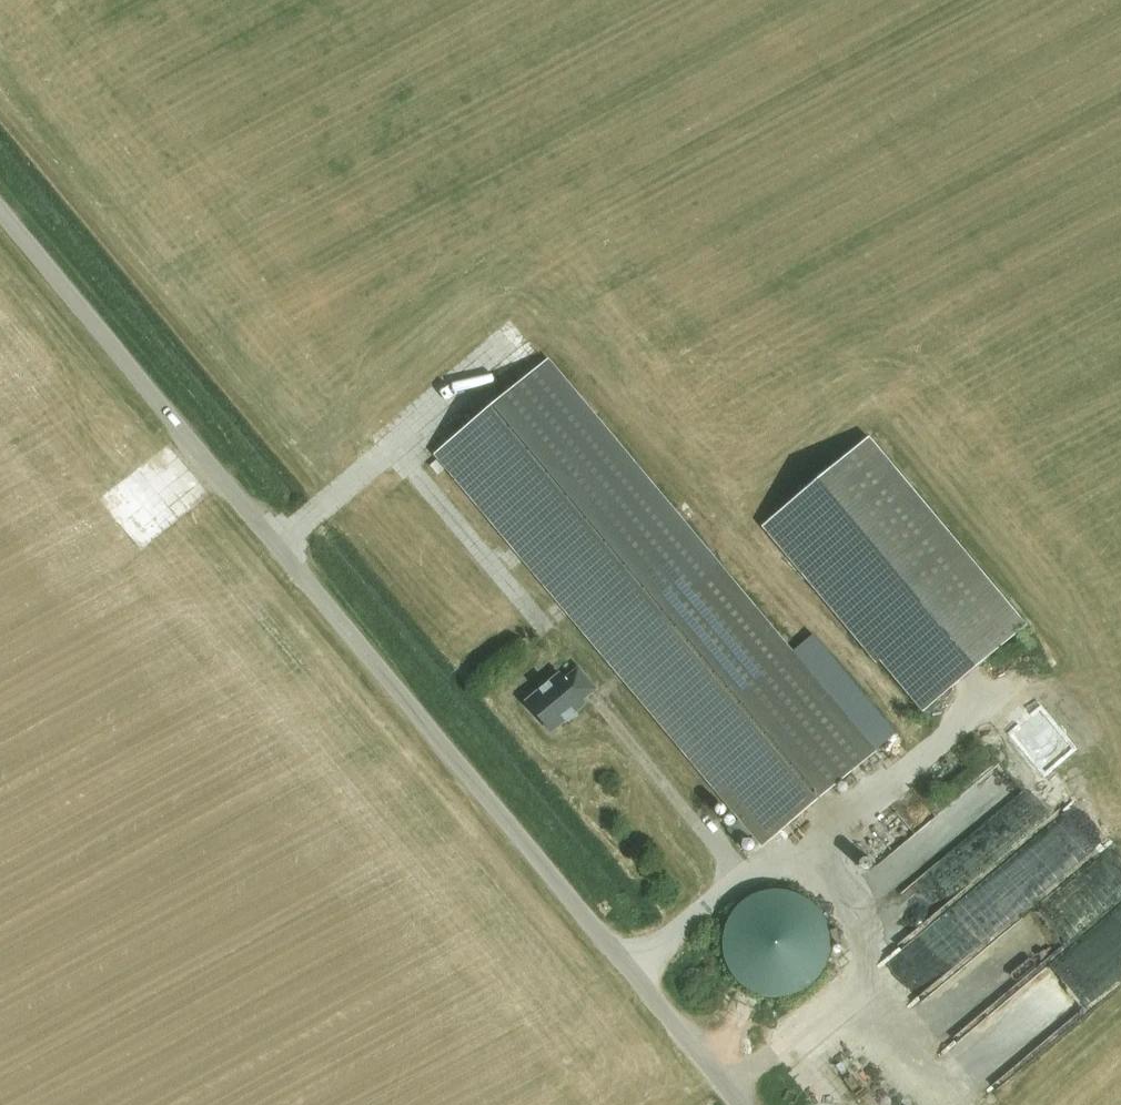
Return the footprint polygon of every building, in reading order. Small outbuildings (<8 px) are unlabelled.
[(545,362),(437,452),(765,844),(872,754),(545,362)] [(869,438),(767,524),(924,712),(1026,626),(869,438)] [(585,704),(560,674),(526,702),(552,732),(567,719),(569,721),(577,714),(575,712),(585,704)] [(780,998),(788,997),(795,995),(802,992),(809,988),(815,983),(820,977),(824,971),(828,964),(830,957),(832,949),(832,941),(831,934),(830,926),(827,919),(823,912),(818,906),(813,901),(807,896),(800,892),(793,890),(785,888),(777,887),(770,888),(762,889),(755,892),(748,895),(742,900),(736,905),(731,911),(727,918),(724,925),(722,932),(722,940),(722,948),(723,955),(725,963),(729,970),(733,976),(738,982),(744,987),(750,991),(757,994),(765,997),(772,998),(780,998)]
